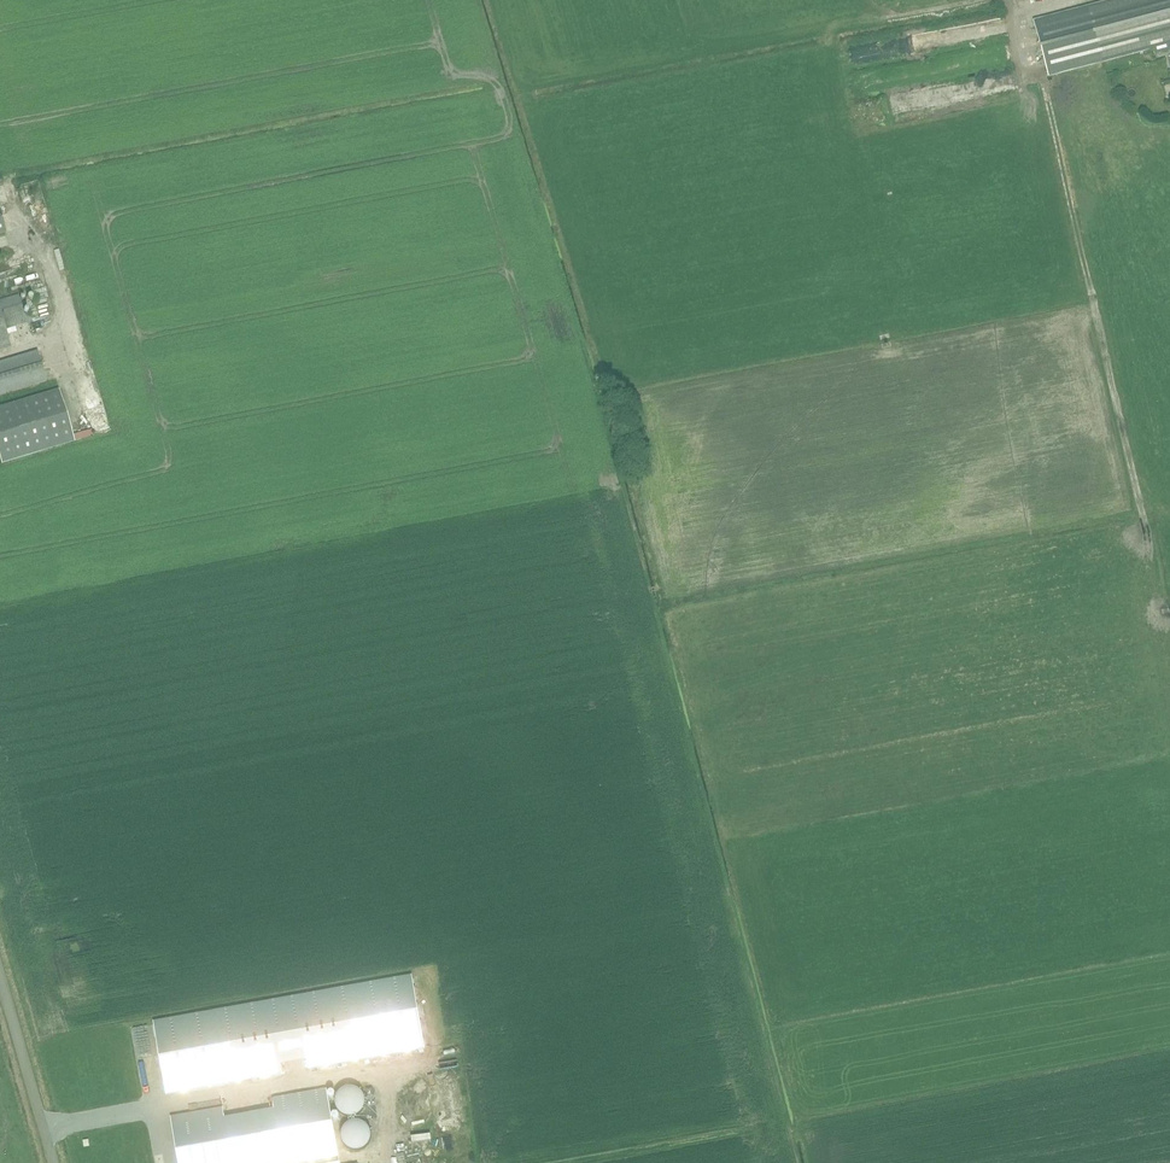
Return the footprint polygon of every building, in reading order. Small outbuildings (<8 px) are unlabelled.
[(1085,8),(1034,22),(1048,76),(1100,63),(1169,44),(1169,0),(1116,0),(1085,8)] [(24,186),(28,201),(46,196),(42,181),(24,186)] [(27,324),(18,296),(0,301),(0,350),(11,347),(6,330),(27,324)] [(46,381),(37,351),(0,362),(0,395),(46,381)] [(75,441),(59,389),(0,407),(0,457),(2,463),(75,441)] [(93,402),(106,399),(104,390),(91,393),(93,402)] [(412,975),(296,995),(308,1060),(309,1069),(425,1049),(412,975)] [(296,995),(269,1000),(281,1065),(308,1060),(296,995)] [(281,1065),(269,1000),(153,1021),(167,1095),(282,1074),(281,1065)] [(371,1060),(352,1062),(353,1071),(372,1068),(371,1060)] [(338,1110),(342,1114),(347,1116),(353,1117),(358,1115),(362,1111),(364,1106),(365,1100),(362,1094),(358,1090),(353,1088),(347,1088),(342,1091),(338,1094),(336,1099),(336,1105),(338,1110)] [(276,1101),(277,1109),(287,1162),(301,1162),(338,1156),(326,1092),(276,1101)] [(224,1118),(232,1162),(287,1162),(277,1109),(224,1118)] [(172,1120),(180,1162),(232,1162),(224,1118),(223,1111),(172,1120)] [(350,1151),(356,1152),(361,1151),(365,1149),(368,1145),(370,1140),(371,1135),(369,1129),(364,1125),(358,1122),(352,1122),(346,1125),(342,1130),(341,1136),(342,1142),(345,1147),(350,1151)]
